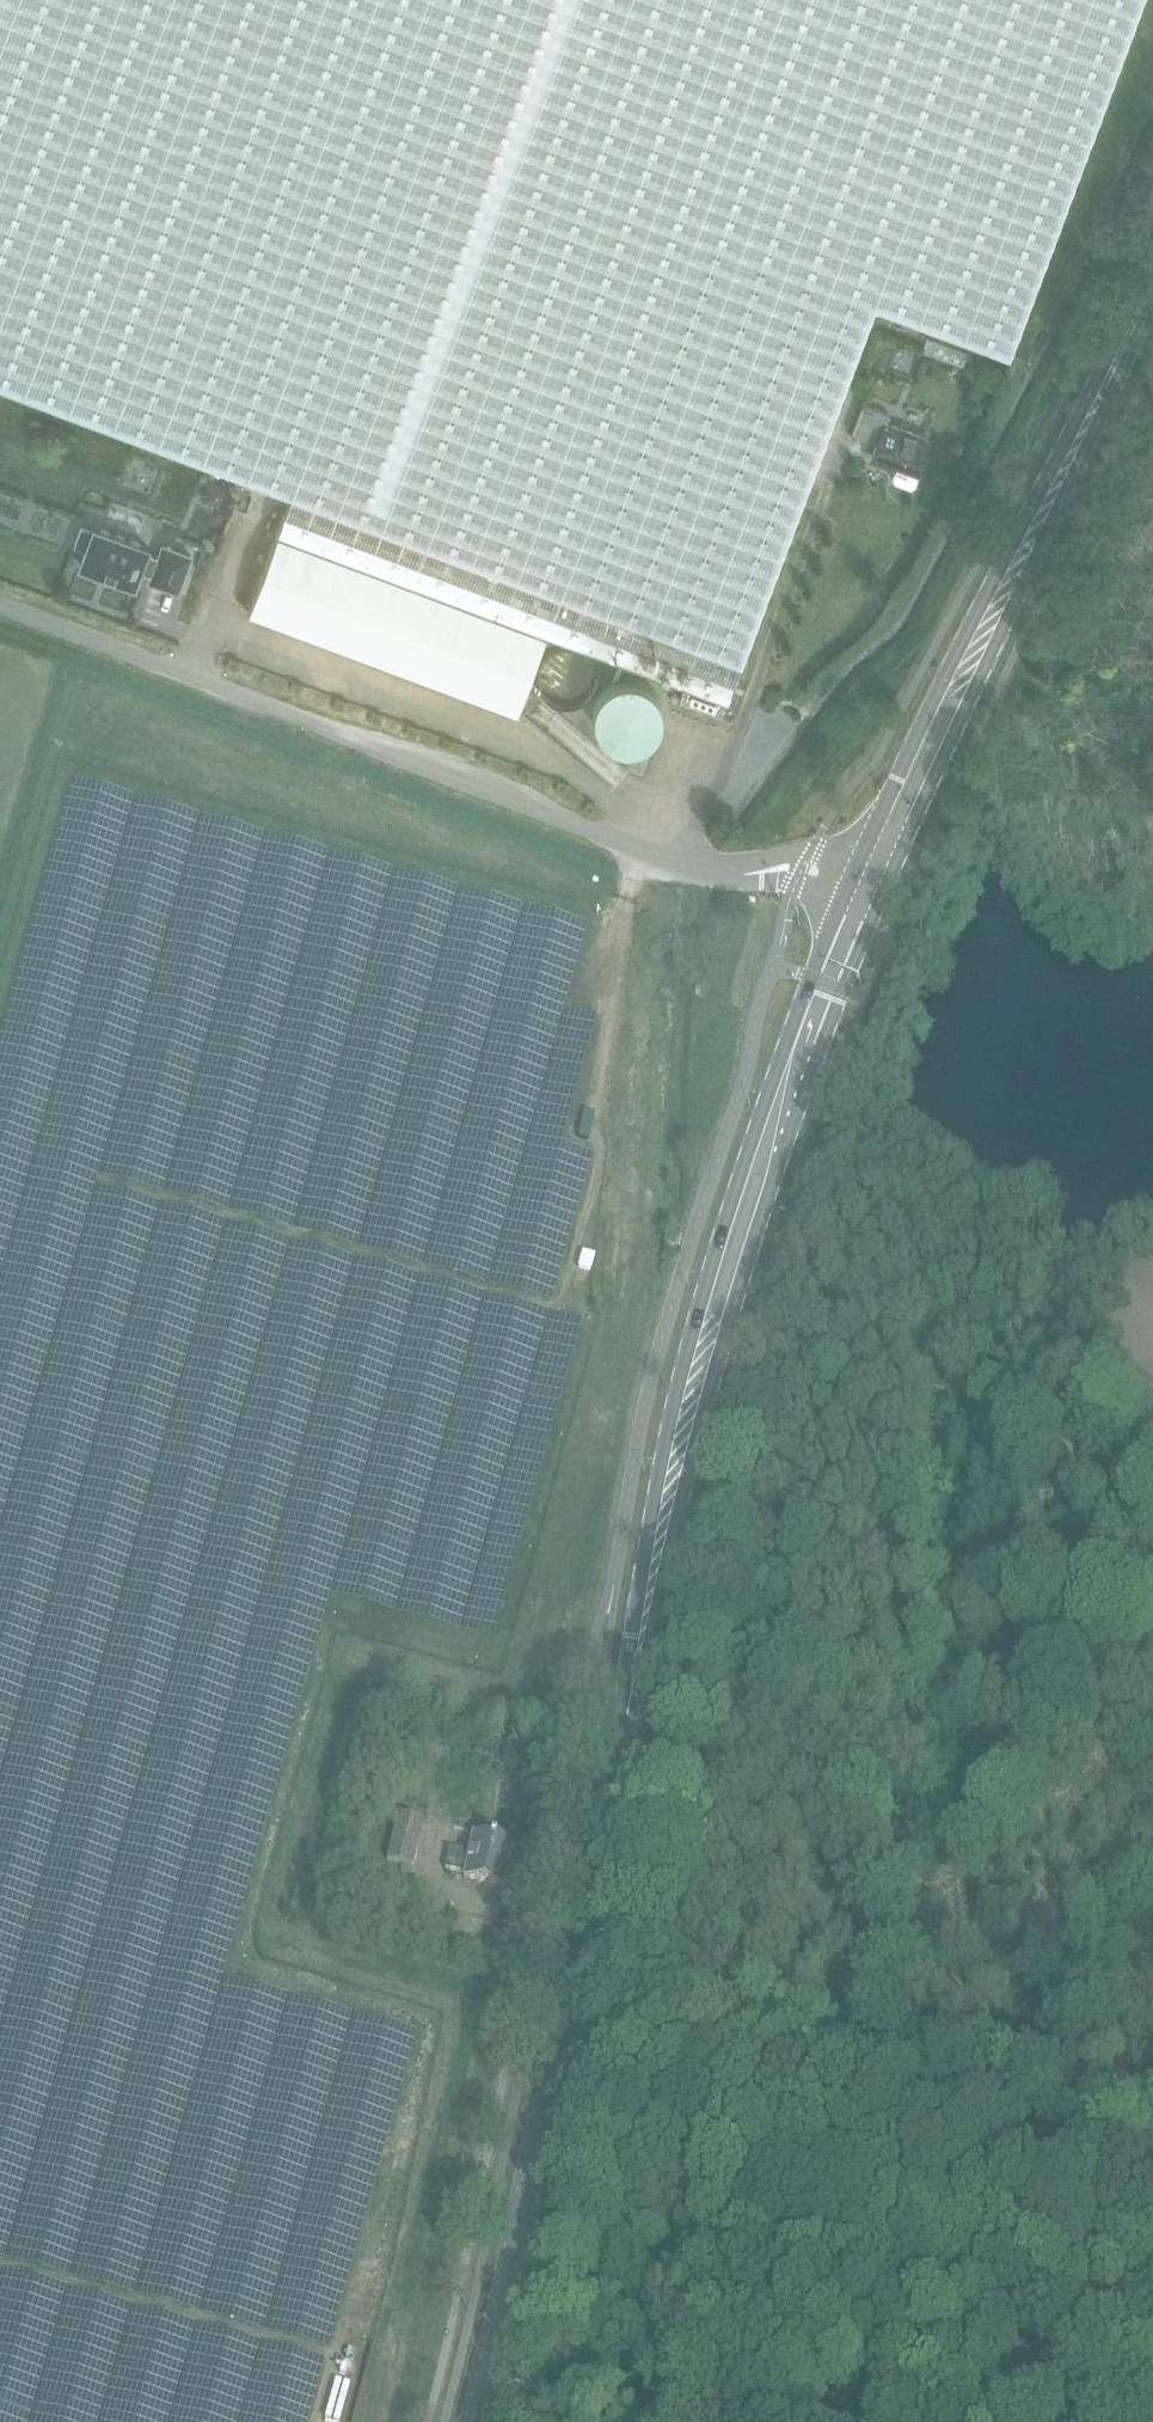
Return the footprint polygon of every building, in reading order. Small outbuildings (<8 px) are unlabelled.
[(1141,0),(0,0),(0,384),(289,493),(248,610),(516,710),(545,630),(726,697),(873,303),(1009,353),(1141,0)] [(852,431),(877,441),(872,455),(897,465),(893,476),(894,481),(911,488),(915,485),(920,473),(917,472),(929,438),(885,422),(888,413),(862,403),(852,431)] [(81,561),(80,563),(82,564),(83,563),(101,570),(113,575),(114,574),(132,581),(132,582),(134,582),(135,580),(139,568),(153,572),(150,579),(178,589),(191,553),(163,543),(158,557),(145,552),(147,547),(148,545),(146,544),(145,544),(96,526),(94,525),(93,528),(93,530),(81,526),(75,544),(86,548),(81,561)] [(186,532),(180,549),(205,558),(211,541),(186,532)] [(562,704),(567,704),(572,704),(577,702),(582,700),(586,697),(590,694),(592,689),(595,685),(596,680),(596,675),(596,670),(595,665),(592,660),(590,656),(586,652),(582,649),(577,647),(572,646),(567,645),(562,646),(557,647),(552,649),(548,652),(544,656),(541,660),(539,665),(538,670),(537,675),(538,680),(539,685),(541,689),(544,694),(548,697),(552,700),(557,702),(562,704)] [(593,703),(593,709),(593,715),(595,721),(597,726),(601,731),(605,735),(610,739),(615,741),(621,743),(627,743),(632,743),(638,741),(644,739),(648,735),(653,731),(656,726),(658,721),(660,715),(660,709),(660,703),(658,698),(656,692),(653,688),(648,683),(644,680),(638,678),(632,676),(627,675),(621,676),(615,678),(610,680),(605,683),(601,688),(597,692),(595,698),(593,703)] [(387,1860),(413,1866),(423,1822),(398,1816),(387,1860)] [(512,1844),(489,1840),(472,1836),(469,1854),(449,1850),(445,1871),(464,1875),(463,1878),(503,1887),(506,1873),(503,1873),(505,1866),(508,1866),(512,1844)] [(1047,2357),(1048,2374),(1064,2373),(1063,2356),(1047,2357)]
